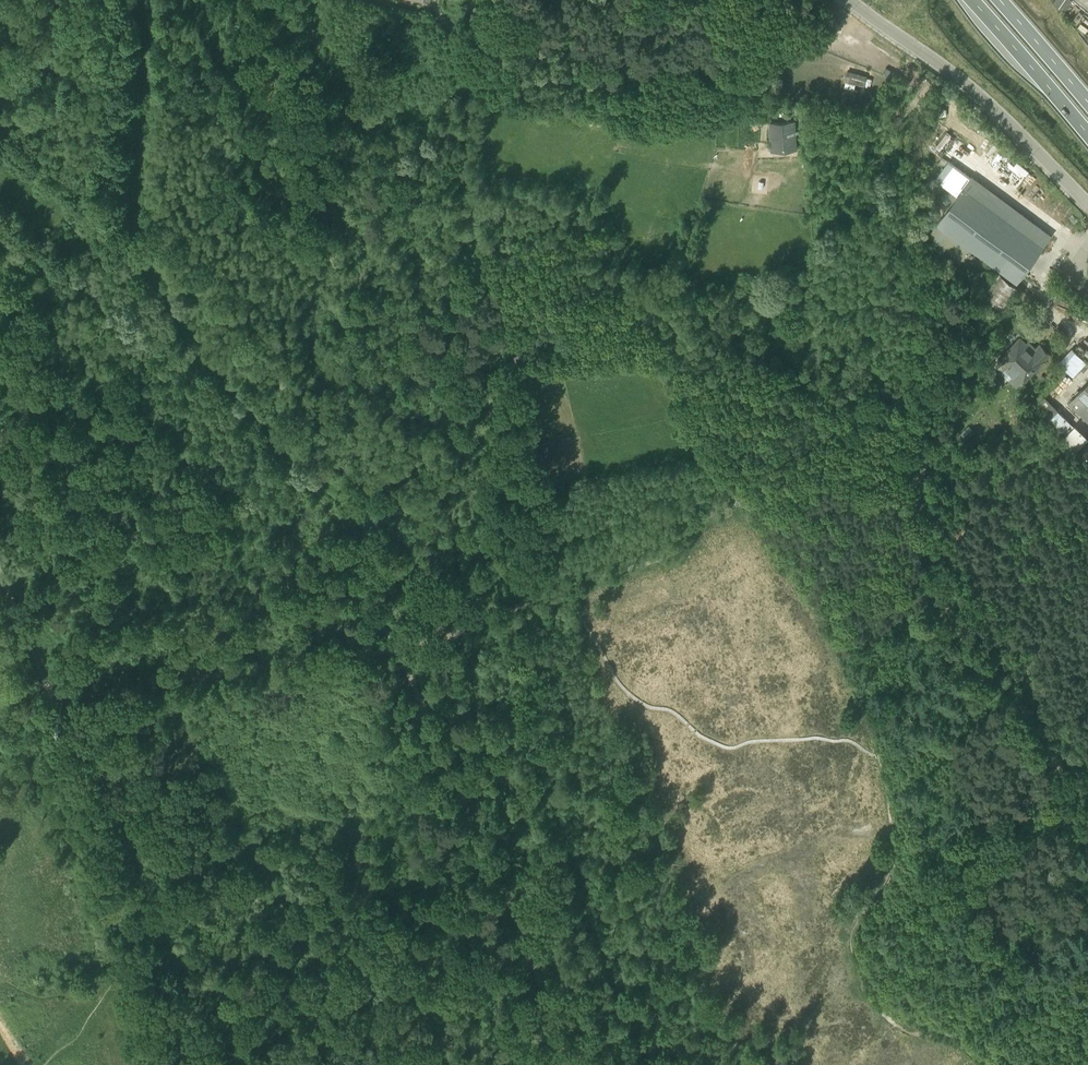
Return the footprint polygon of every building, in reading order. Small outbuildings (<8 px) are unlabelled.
[(1053,3),(1064,11),(1071,0),(1056,0),(1053,3)] [(867,76),(846,71),(844,81),(863,86),(864,83),(869,84),(871,80),(866,79),(867,76)] [(797,157),(795,121),(770,123),(771,146),(788,145),(789,157),(797,157)] [(941,183),(957,195),(963,188),(971,177),(954,165),(941,183)] [(966,189),(939,226),(972,250),(1009,278),(1037,241),(966,189)] [(936,241),(931,247),(944,256),(948,250),(964,262),(972,250),(939,226),(930,237),(936,241)] [(981,299),(1001,314),(1019,290),(1000,275),(981,299)] [(1022,317),(1014,326),(1024,335),(1032,326),(1022,317)] [(998,360),(1000,362),(995,367),(1016,387),(1021,382),(1022,383),(1050,354),(1040,345),(1034,352),(1020,338),(998,360)] [(1075,376),(1087,362),(1087,360),(1074,347),(1060,362),(1075,376)] [(1070,402),(1087,419),(1087,383),(1070,402)] [(1071,423),(1058,411),(1049,403),(1041,412),(1062,432),(1071,423)] [(1087,438),(1074,425),(1062,437),(1076,450),(1087,438)]
